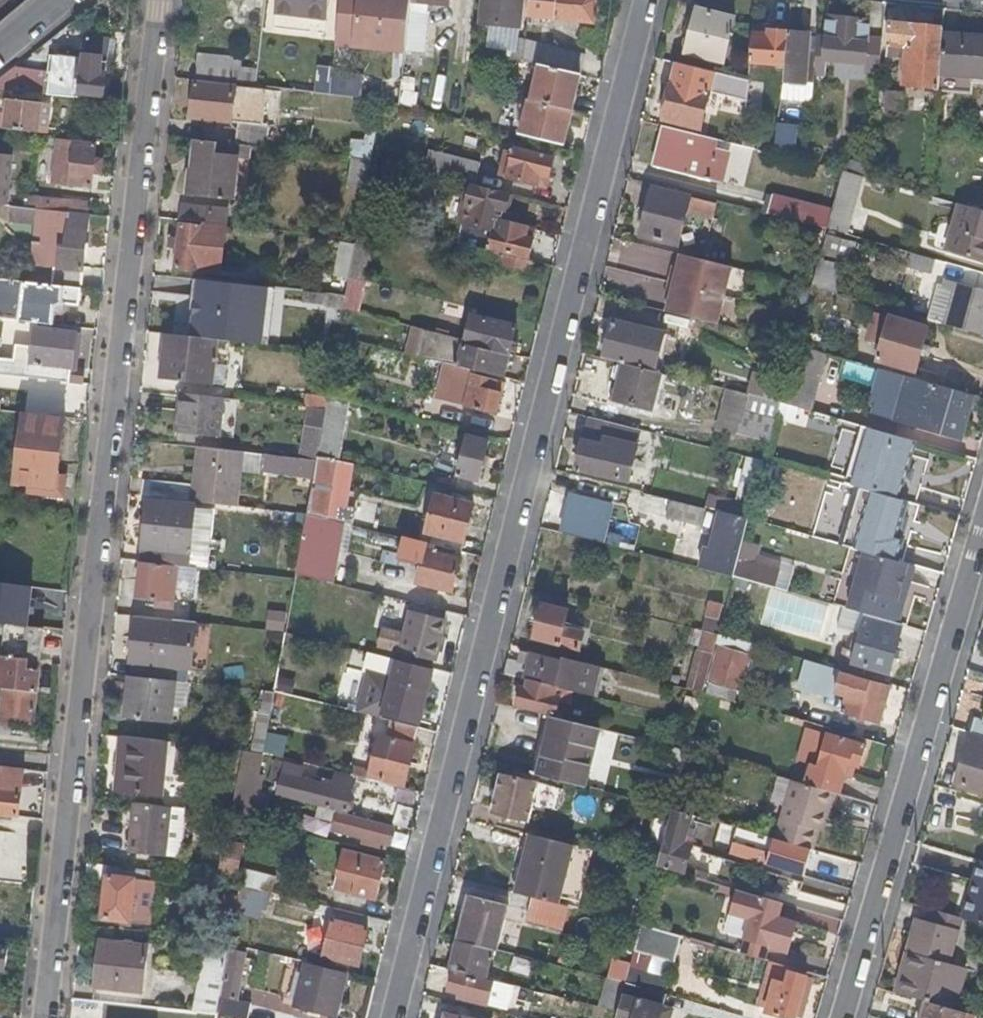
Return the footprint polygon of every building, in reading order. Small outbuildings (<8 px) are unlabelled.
[(326,0),(276,0),(275,13),(323,18),(326,0)] [(520,0),(483,0),(480,24),(496,27),(514,29),(517,29),(520,0)] [(596,2),(595,0),(529,0),(528,16),(553,19),(593,24),(596,2)] [(420,20),(422,4),(412,3),(410,2),(408,18),(407,23),(414,25),(416,19),(420,20)] [(724,63),(735,18),(695,8),(684,53),(724,63)] [(868,66),(871,40),(873,22),(827,17),(826,35),(824,46),(822,61),(826,62),(868,66)] [(418,36),(420,20),(416,19),(414,25),(407,23),(406,39),(418,40),(418,36)] [(937,89),(942,33),(942,29),(887,25),(885,47),(887,47),(886,57),(904,59),(902,86),(937,89)] [(511,52),(514,40),(514,38),(514,29),(496,27),(493,50),(511,52)] [(784,65),(787,35),(787,33),(770,32),(768,31),(752,30),(750,62),(784,65)] [(813,77),(815,55),(807,55),(808,35),(787,33),(787,35),(784,65),(783,79),(783,82),(813,84),(813,77)] [(942,33),(937,89),(969,92),(971,76),(982,77),(982,37),(942,33)] [(105,78),(109,39),(87,36),(84,58),(84,66),(78,65),(77,75),(77,77),(82,78),(80,93),(103,96),(103,94),(105,78)] [(522,59),(525,41),(518,39),(514,38),(514,40),(511,52),(511,58),(520,60),(522,61),(522,59)] [(879,75),(881,41),(871,40),(868,66),(867,74),(879,75)] [(548,67),(553,47),(525,41),(522,59),(522,61),(524,62),(538,65),(548,67)] [(824,77),(826,62),(822,61),(824,46),(816,46),(815,55),(813,77),(824,77)] [(579,74),(585,55),(553,47),(548,67),(579,74)] [(255,86),(257,69),(240,67),(241,62),(233,60),(233,57),(198,52),(195,79),(235,83),(255,86)] [(77,75),(78,65),(84,66),(84,58),(53,55),(51,72),(77,75)] [(708,93),(713,73),(677,64),(672,83),(708,93)] [(571,109),(579,74),(548,67),(538,65),(530,100),(571,109)] [(50,72),(14,68),(0,80),(0,92),(48,95),(48,90),(50,72)] [(80,93),(82,78),(77,77),(77,75),(51,72),(50,72),(48,90),(80,93)] [(359,98),(361,77),(331,73),(329,94),(359,98)] [(747,102),(748,83),(744,82),(713,73),(708,93),(733,99),(747,102)] [(811,105),(813,84),(783,82),(783,79),(781,78),(778,101),(811,105)] [(263,125),(267,87),(255,86),(235,83),(232,86),(230,86),(215,84),(194,82),(191,117),(208,119),(214,119),(237,122),(263,125)] [(703,116),(708,93),(672,83),(668,97),(666,108),(663,120),(700,130),(701,127),(703,116)] [(900,113),(901,94),(886,93),(885,110),(890,112),(900,113)] [(666,108),(668,97),(663,96),(660,106),(666,108)] [(562,145),(571,109),(530,100),(527,99),(518,134),(562,145)] [(746,116),(747,102),(733,99),(732,115),(746,116)] [(390,125),(393,117),(395,109),(396,104),(381,100),(375,133),(375,134),(378,133),(382,134),(385,135),(389,135),(390,125)] [(48,134),(50,110),(41,109),(37,108),(7,104),(4,129),(37,133),(48,134)] [(266,148),(269,125),(263,125),(237,122),(235,144),(253,146),(266,148)] [(789,152),(791,135),(791,125),(776,124),(773,151),(789,152)] [(723,176),(729,151),(719,148),(721,141),(665,127),(656,166),(709,179),(710,177),(721,180),(723,176)] [(752,149),(753,130),(746,129),(744,147),(752,149)] [(383,151),(385,135),(382,134),(378,133),(375,134),(372,149),(383,151)] [(101,169),(102,157),(95,157),(96,144),(56,140),(54,158),(71,160),(68,184),(92,187),(94,168),(101,169)] [(234,199),(239,157),(252,158),(253,146),(235,144),(197,140),(193,170),(190,171),(188,192),(206,194),(209,194),(213,196),(224,198),(234,199)] [(548,178),(552,158),(514,148),(509,168),(508,173),(507,178),(537,185),(538,181),(540,175),(548,178)] [(470,184),(475,163),(424,151),(420,172),(462,182),(470,184)] [(15,156),(0,154),(0,205),(10,206),(15,156)] [(68,184),(71,160),(54,158),(52,182),(68,184)] [(870,180),(871,170),(844,162),(841,172),(861,177),(870,180)] [(374,192),(379,166),(370,164),(365,190),(374,192)] [(846,235),(861,177),(841,172),(832,209),(826,229),(846,235)] [(545,187),(548,178),(540,175),(538,181),(537,185),(545,187)] [(461,223),(470,184),(462,182),(460,195),(454,222),(461,223)] [(499,221),(506,193),(470,184),(461,223),(492,231),(490,242),(490,243),(488,250),(504,253),(528,259),(535,229),(499,221)] [(679,247),(687,212),(713,219),(717,204),(652,188),(641,236),(679,247)] [(826,229),(832,209),(771,193),(765,214),(826,229)] [(88,214),(89,203),(49,199),(48,210),(88,214)] [(209,223),(211,208),(201,207),(183,205),(182,208),(181,220),(209,223)] [(964,206),(952,253),(982,262),(982,212),(964,206)] [(38,225),(39,209),(29,208),(12,207),(10,221),(38,225)] [(81,288),(85,251),(89,214),(88,214),(48,210),(41,210),(39,209),(38,225),(48,226),(47,244),(36,243),(33,267),(52,269),(51,285),(81,288)] [(366,282),(377,224),(359,219),(355,239),(354,248),(348,278),(366,282)] [(219,272),(226,225),(209,223),(208,228),(180,224),(180,230),(179,236),(177,246),(175,266),(219,272)] [(47,244),(48,226),(38,225),(36,243),(47,244)] [(850,262),(855,245),(827,236),(822,254),(850,262)] [(354,248),(355,239),(347,238),(347,247),(354,248)] [(529,278),(534,261),(528,259),(504,253),(488,250),(478,248),(474,260),(497,266),(496,270),(516,275),(529,278)] [(931,275),(935,261),(904,252),(901,266),(931,275)] [(725,297),(732,268),(680,254),(677,265),(672,264),(667,282),(725,297)] [(834,294),(842,266),(821,260),(813,287),(834,294)] [(813,279),(818,262),(811,261),(807,275),(813,279)] [(358,313),(365,287),(366,282),(348,278),(348,282),(345,297),(343,309),(358,313)] [(207,305),(210,283),(194,281),(174,279),(171,301),(207,305)] [(345,297),(348,282),(334,280),(327,280),(324,280),(323,282),(321,294),(326,295),(345,297)] [(223,307),(226,288),(226,283),(210,281),(210,283),(207,305),(223,307)] [(717,325),(725,297),(667,282),(664,297),(669,299),(665,312),(717,325)] [(958,283),(956,284),(949,282),(930,288),(921,319),(982,336),(982,290),(958,283)] [(79,305),(81,288),(51,285),(22,283),(18,322),(52,325),(54,311),(58,311),(59,311),(61,309),(62,304),(79,305)] [(343,309),(345,297),(326,295),(325,307),(322,307),(322,314),(330,316),(332,308),(343,309)] [(887,324),(889,317),(882,315),(880,321),(887,324)] [(511,350),(516,327),(473,316),(465,345),(478,348),(480,348),(489,350),(510,355),(511,350)] [(852,328),(851,325),(850,323),(831,317),(827,330),(847,336),(851,334),(852,331),(852,328)] [(916,368),(928,329),(889,317),(887,324),(882,341),(876,360),(915,372),(916,368)] [(654,371),(663,332),(613,319),(602,358),(624,364),(654,371)] [(882,341),(887,324),(880,321),(876,339),(882,341)] [(510,355),(489,350),(480,348),(478,348),(465,345),(463,344),(464,339),(425,329),(417,357),(440,362),(475,371),(498,377),(503,378),(510,355)] [(70,367),(75,332),(42,330),(40,348),(14,346),(13,361),(39,364),(38,379),(69,382),(70,367)] [(351,340),(352,333),(339,330),(338,337),(351,340)] [(661,373),(671,335),(663,332),(654,371),(661,373)] [(213,365),(212,362),(215,339),(166,334),(161,379),(224,385),(225,367),(223,366),(213,365)] [(852,361),(799,346),(797,352),(850,367),(852,361)] [(39,364),(13,361),(0,360),(0,375),(38,379),(39,364)] [(654,401),(657,392),(662,373),(661,373),(654,371),(624,364),(623,367),(620,381),(619,383),(616,384),(614,385),(611,393),(613,394),(616,396),(615,400),(628,404),(639,406),(652,410),(654,401)] [(982,381),(982,379),(940,366),(916,368),(915,372),(913,378),(968,394),(973,396),(978,397),(982,381)] [(84,384),(85,369),(70,367),(69,382),(84,384)] [(498,377),(475,371),(473,376),(497,381),(498,377)] [(781,401),(785,383),(753,375),(749,392),(781,401)] [(812,411),(819,385),(787,375),(785,383),(781,401),(780,402),(812,411)] [(496,414),(501,394),(494,391),(497,381),(473,376),(466,406),(496,414)] [(961,418),(968,394),(913,378),(910,378),(903,399),(893,396),(887,417),(960,439),(966,419),(961,418)] [(769,444),(780,402),(750,395),(728,390),(718,429),(769,444)] [(660,403),(663,394),(657,392),(654,401),(660,403)] [(218,438),(223,398),(182,393),(177,434),(218,438)] [(324,409),(328,396),(320,395),(305,393),(303,406),(315,408),(322,409),(324,409)] [(966,419),(973,396),(968,394),(961,418),(966,419)] [(338,461),(349,401),(328,396),(324,409),(322,424),(318,444),(317,449),(317,454),(318,455),(334,460),(338,461)] [(637,413),(639,406),(628,404),(627,410),(637,413)] [(322,424),(324,409),(322,409),(315,408),(312,422),(317,423),(322,424)] [(59,474),(65,417),(22,413),(14,484),(28,485),(57,489),(59,474)] [(627,482),(640,429),(588,417),(575,468),(627,482)] [(318,444),(322,424),(317,423),(314,442),(318,444)] [(454,438),(457,427),(442,424),(439,434),(454,438)] [(897,499),(914,441),(863,427),(846,484),(897,499)] [(480,479),(489,440),(468,436),(466,444),(461,464),(458,476),(479,482),(480,479)] [(461,464),(466,444),(460,443),(456,462),(461,464)] [(235,506),(241,451),(196,446),(192,484),(190,501),(235,506)] [(317,454),(317,449),(313,448),(304,447),(302,458),(315,460),(317,454)] [(279,467),(280,456),(266,454),(264,458),(263,469),(279,471),(279,467)] [(330,489),(334,460),(318,455),(313,486),(330,489)] [(290,468),(292,458),(280,456),(279,467),(290,468)] [(751,510),(764,461),(753,458),(742,502),(741,506),(751,510)] [(63,497),(66,475),(59,474),(57,489),(28,485),(28,492),(63,497)] [(190,501),(192,484),(141,477),(138,496),(190,501)] [(895,536),(904,501),(897,499),(846,484),(844,484),(829,541),(864,552),(895,561),(901,538),(895,536)] [(330,489),(313,486),(311,485),(306,514),(312,515),(332,520),(335,507),(327,504),(330,489)] [(665,516),(668,500),(642,493),(638,509),(665,516)] [(464,543),(473,504),(434,494),(432,500),(431,508),(424,532),(434,535),(442,537),(464,543)] [(741,506),(742,502),(709,494),(705,507),(721,511),(749,518),(751,510),(741,506)] [(602,542),(611,506),(567,495),(559,531),(602,542)] [(190,551),(195,507),(195,506),(149,500),(147,516),(145,531),(141,561),(177,566),(188,567),(190,551)] [(697,518),(700,507),(668,500),(665,516),(696,524),(697,518)] [(210,554),(216,510),(195,507),(190,551),(210,554)] [(350,524),(353,511),(335,507),(332,520),(337,521),(350,524)] [(304,523),(306,514),(276,511),(275,520),(304,523)] [(356,526),(359,513),(353,511),(350,524),(356,526)] [(733,576),(748,520),(720,512),(715,530),(728,533),(717,572),(733,576)] [(330,563),(337,521),(332,520),(312,515),(306,514),(304,523),(298,555),(296,573),(327,581),(330,563)] [(461,552),(464,543),(442,537),(434,535),(431,545),(461,552)] [(461,558),(424,549),(426,543),(402,538),(396,563),(421,569),(417,584),(452,593),(461,558)] [(753,563),(758,547),(744,543),(740,559),(753,563)] [(898,594),(907,565),(895,561),(864,552),(850,601),(900,615),(906,596),(898,594)] [(773,588),(778,570),(776,570),(760,565),(753,563),(740,559),(735,577),(773,588)] [(776,570),(779,563),(763,559),(760,565),(776,570)] [(174,601),(177,566),(141,561),(137,597),(174,601)] [(906,596),(914,567),(907,565),(898,594),(906,596)] [(30,600),(31,587),(0,583),(0,623),(26,627),(28,613),(30,600)] [(717,619),(722,604),(710,601),(706,616),(708,617),(717,619)] [(900,615),(850,601),(848,609),(898,623),(900,615)] [(583,632),(564,626),(565,622),(568,610),(543,603),(534,638),(578,649),(580,646),(583,632)] [(888,675),(899,637),(922,644),(925,632),(898,623),(848,609),(840,607),(835,627),(852,632),(848,649),(842,647),(838,659),(888,675)] [(434,660),(439,643),(444,622),(410,612),(404,635),(383,630),(379,645),(402,651),(400,661),(430,669),(433,659),(434,660)] [(188,668),(193,622),(135,615),(133,636),(127,635),(126,642),(132,643),(129,675),(134,676),(166,680),(167,666),(188,668)] [(714,633),(717,619),(708,617),(704,631),(714,633)] [(584,627),(565,622),(564,626),(583,632),(584,627)] [(34,660),(40,660),(44,629),(26,627),(0,623),(0,687),(3,688),(36,692),(38,671),(32,671),(34,660)] [(585,648),(591,629),(584,627),(583,632),(580,646),(585,648)] [(713,653),(718,634),(714,633),(704,631),(699,649),(713,653)] [(739,691),(749,653),(720,645),(709,682),(721,686),(739,691)] [(706,681),(713,653),(699,649),(691,677),(706,681)] [(559,677),(561,671),(562,662),(525,653),(522,664),(528,666),(524,679),(527,680),(556,687),(559,677)] [(425,700),(427,690),(432,669),(430,669),(400,661),(397,660),(391,679),(365,673),(354,712),(357,713),(382,719),(383,715),(419,726),(425,700)] [(524,679),(528,666),(522,664),(506,660),(503,673),(524,679)] [(574,691),(576,682),(564,678),(565,672),(561,671),(559,677),(556,687),(562,688),(574,691)] [(880,723),(889,688),(841,673),(835,691),(847,696),(842,712),(880,723)] [(131,700),(134,676),(129,675),(128,675),(125,699),(131,700)] [(184,712),(186,682),(166,680),(134,676),(131,700),(125,699),(123,719),(168,723),(169,710),(184,712)] [(679,684),(681,678),(674,676),(672,682),(679,684)] [(702,692),(706,681),(691,677),(688,688),(702,692)] [(554,714),(559,697),(553,696),(555,692),(556,687),(527,680),(526,688),(520,688),(517,705),(554,714)] [(718,696),(721,686),(709,682),(706,681),(702,692),(718,696)] [(36,692),(3,688),(0,709),(0,730),(20,733),(21,733),(22,726),(31,726),(36,692)] [(829,728),(833,715),(789,701),(785,715),(829,728)] [(264,752),(272,705),(263,704),(255,751),(264,752)] [(403,784),(417,728),(382,719),(357,713),(352,729),(377,735),(368,770),(354,766),(351,774),(366,778),(367,775),(403,784)] [(540,775),(554,718),(547,716),(533,774),(540,775)] [(585,787),(598,728),(554,718),(540,775),(585,787)] [(975,718),(971,733),(982,736),(982,721),(975,718)] [(839,795),(848,763),(859,767),(865,746),(821,733),(811,767),(804,765),(797,783),(835,794),(839,795)] [(971,733),(968,742),(982,747),(982,736),(971,733)] [(155,770),(157,762),(166,762),(167,760),(168,751),(157,750),(158,740),(121,735),(115,788),(143,792),(143,787),(137,786),(139,767),(145,768),(155,770)] [(968,742),(956,783),(982,790),(982,747),(968,742)] [(348,812),(354,791),(331,785),(332,779),(318,775),(315,782),(307,779),(301,778),(304,766),(279,759),(278,765),(275,774),(281,778),(277,794),(287,796),(320,805),(339,810),(348,812)] [(332,779),(335,770),(311,763),(310,767),(307,779),(315,782),(318,775),(332,779)] [(307,779),(310,767),(304,766),(301,778),(307,779)] [(143,787),(145,768),(139,767),(137,786),(143,787)] [(19,791),(4,789),(6,774),(0,773),(0,814),(16,816),(19,791)] [(266,789),(269,775),(260,773),(258,786),(257,788),(266,791),(266,789)] [(19,791),(21,776),(6,774),(4,789),(19,791)] [(528,822),(537,784),(499,774),(491,813),(528,822)] [(819,833),(824,818),(827,819),(835,794),(797,783),(792,782),(775,838),(785,842),(811,849),(813,850),(819,833)] [(254,803),(257,788),(258,786),(251,785),(248,784),(247,785),(244,798),(241,814),(252,815),(254,803)] [(418,810),(422,793),(389,784),(384,799),(418,810)] [(266,807),(269,792),(267,791),(266,791),(257,788),(254,803),(266,807)] [(180,856),(183,827),(185,809),(134,803),(129,852),(166,856),(167,854),(180,856)] [(335,822),(338,812),(339,810),(320,805),(316,817),(335,822)] [(684,843),(690,820),(692,815),(671,809),(668,822),(664,837),(684,843)] [(389,845),(394,826),(338,812),(335,822),(334,830),(340,832),(361,838),(376,842),(389,845)] [(701,824),(703,818),(692,815),(690,820),(701,824)] [(664,837),(668,822),(654,819),(646,847),(660,851),(664,837)] [(777,868),(785,842),(775,838),(731,826),(724,852),(777,868)] [(557,903),(573,845),(530,835),(515,893),(532,897),(556,903),(557,903)] [(682,873),(690,845),(684,843),(664,837),(660,851),(656,866),(682,873)] [(376,842),(361,838),(360,842),(374,846),(376,842)] [(802,876),(811,849),(785,842),(777,868),(802,876)] [(238,876),(243,846),(230,844),(227,856),(222,855),(220,872),(238,876)] [(376,898),(386,861),(345,850),(338,875),(346,876),(359,879),(355,894),(376,898)] [(978,860),(962,917),(982,923),(982,861),(978,860)] [(135,879),(136,868),(87,863),(85,879),(105,881),(106,875),(135,879)] [(271,891),(275,875),(243,867),(241,880),(240,883),(271,891)] [(130,920),(135,879),(106,875),(105,881),(101,918),(130,920)] [(355,894),(359,879),(346,876),(338,875),(335,888),(355,894)] [(150,923),(155,881),(135,879),(130,920),(150,923)] [(267,904),(271,891),(240,883),(238,897),(262,903),(267,904)] [(733,896),(735,889),(718,884),(716,890),(733,896)] [(787,952),(796,922),(777,916),(781,902),(735,889),(733,896),(728,913),(748,918),(742,939),(768,947),(787,952)] [(496,950),(507,907),(468,896),(457,941),(492,949),(496,950)] [(259,914),(262,903),(238,897),(236,908),(259,914)] [(551,925),(556,903),(532,897),(527,918),(551,925)] [(957,928),(961,917),(934,909),(931,920),(957,928)] [(921,932),(926,919),(917,916),(914,930),(921,932)] [(359,965),(368,929),(332,919),(329,931),(326,944),(322,956),(359,965)] [(947,962),(956,934),(957,928),(931,920),(926,919),(921,932),(914,930),(904,963),(949,976),(953,964),(947,962)] [(674,963),(682,936),(641,924),(634,951),(674,963)] [(326,944),(329,931),(320,928),(316,942),(326,944)] [(764,960),(768,947),(742,939),(739,953),(764,960)] [(141,992),(147,947),(98,941),(94,987),(141,992)] [(485,978),(492,949),(457,941),(450,969),(485,978)] [(222,982),(228,949),(229,944),(207,942),(201,972),(195,1005),(197,1006),(196,1011),(216,1013),(216,1011),(220,994),(220,993),(222,982)] [(247,953),(248,948),(232,945),(229,944),(228,949),(247,953)] [(237,998),(247,953),(228,949),(230,958),(224,994),(220,993),(220,994),(216,1011),(240,1017),(247,1017),(251,1002),(237,998)] [(802,989),(807,973),(771,962),(759,1006),(766,1008),(765,1011),(786,1017),(794,1017),(802,989)] [(941,1005),(949,976),(904,963),(895,992),(916,998),(925,1000),(941,1005)] [(963,980),(966,969),(953,964),(949,976),(963,980)] [(336,1016),(347,976),(305,965),(295,1005),(336,1016)] [(666,982),(628,970),(625,983),(663,993),(666,982)] [(486,1006),(491,983),(452,973),(448,989),(460,993),(459,998),(486,1006)] [(955,1009),(963,980),(949,976),(941,1005),(955,1009)] [(617,1012),(625,983),(607,978),(599,1007),(617,1012)] [(505,1010),(512,985),(492,980),(491,983),(486,1006),(505,1010)] [(666,994),(663,993),(625,983),(617,1012),(615,1017),(659,1017),(666,994)] [(140,1005),(141,992),(94,987),(92,1000),(140,1005)] [(925,1000),(916,998),(911,1017),(920,1017),(925,1000)] [(965,1012),(955,1009),(941,1005),(925,1000),(920,1017),(963,1017),(965,1012)]
